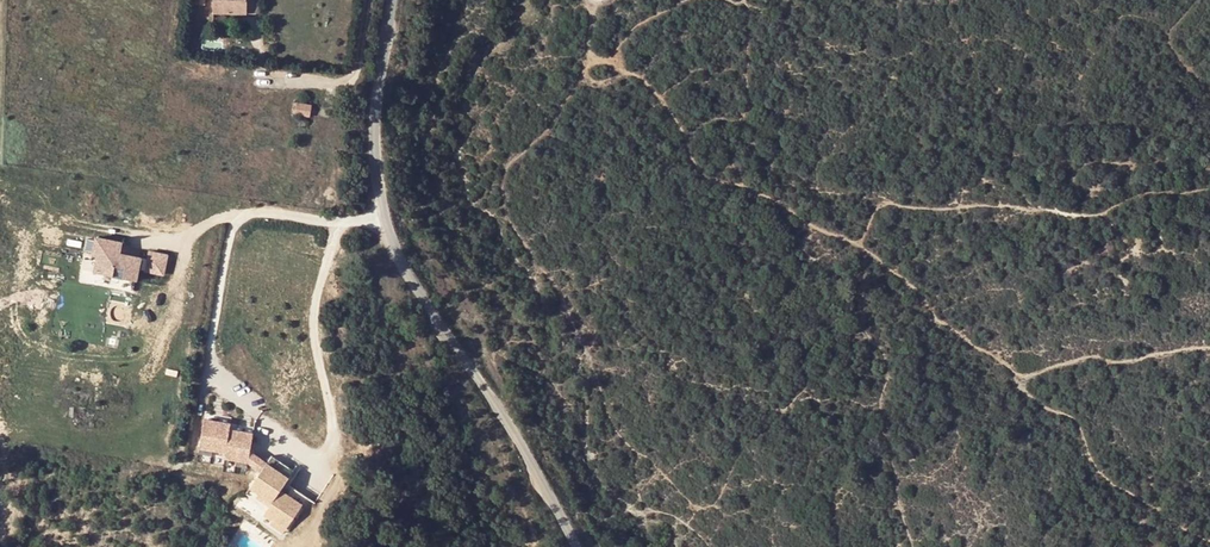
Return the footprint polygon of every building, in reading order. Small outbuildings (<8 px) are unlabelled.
[(214,12),(257,13),(257,0),(214,0),(214,12)] [(297,105),(295,117),(309,120),(311,106),(297,105)] [(95,268),(137,277),(140,264),(164,269),(168,251),(149,247),(148,255),(126,250),(125,253),(120,252),(121,249),(123,238),(99,234),(96,251),(98,252),(95,268)] [(272,453),(250,485),(259,491),(272,500),(270,503),(263,512),(272,518),(285,527),(302,503),(307,496),(285,481),(288,476),(294,468),(272,453)] [(310,492),(288,476),(285,481),(307,496),(310,492)] [(257,494),(270,503),(272,500),(259,491),(257,494)] [(270,522),(283,531),(285,527),(272,518),(270,522)]
